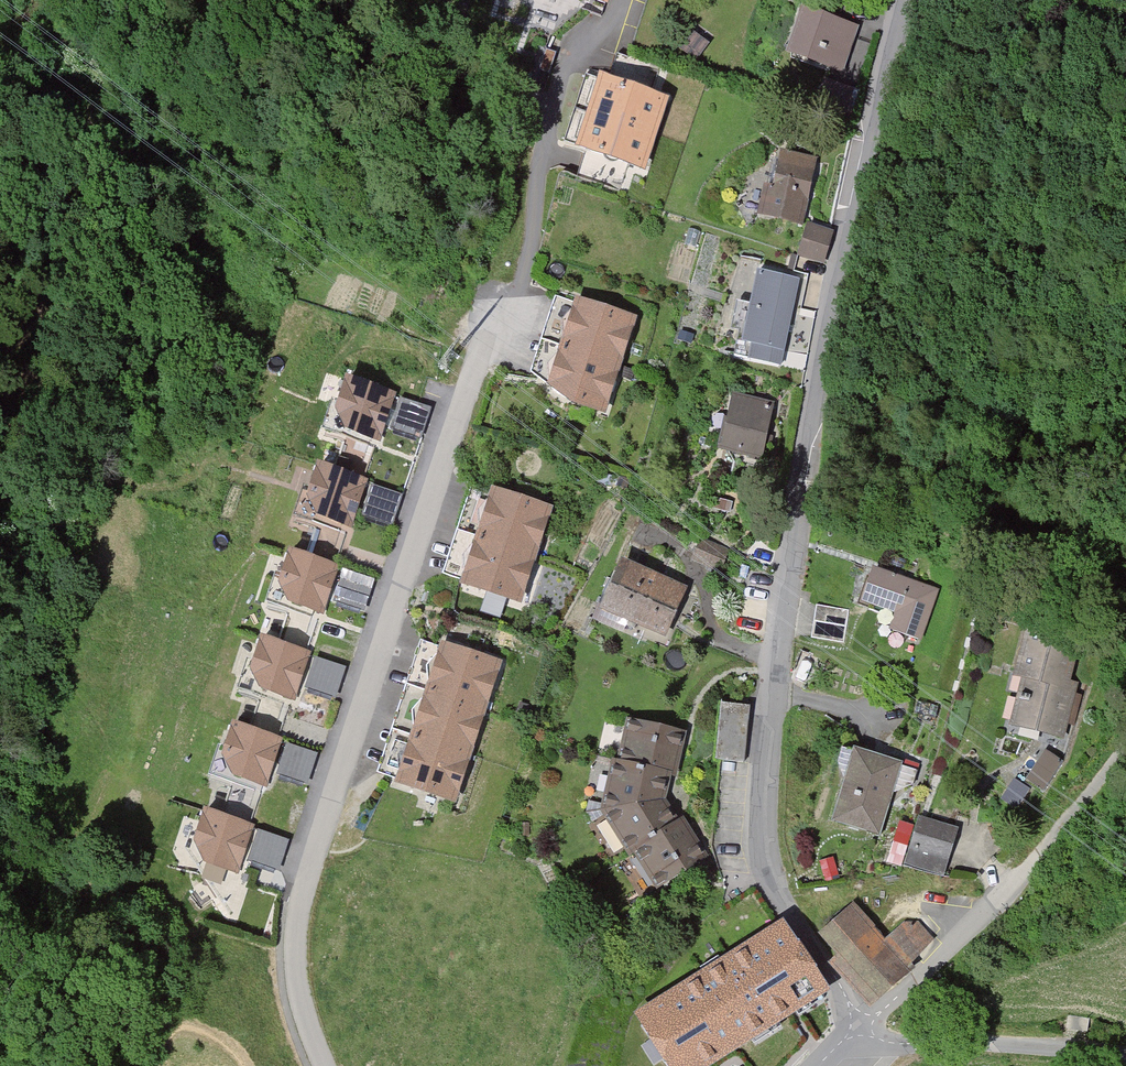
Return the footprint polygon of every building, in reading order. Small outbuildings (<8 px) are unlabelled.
[(853,32),(807,18),(794,61),(840,75),(853,32)] [(616,77),(644,76),(644,60),(616,61),(616,77)] [(595,85),(575,154),(639,173),(659,103),(595,85)] [(855,95),(831,88),(824,115),(848,122),(855,95)] [(812,160),(782,153),(775,182),(766,180),(760,207),(799,216),(812,160)] [(833,237),(812,231),(805,261),(826,266),(833,237)] [(753,355),(779,360),(798,274),(763,267),(751,331),(757,332),(753,355)] [(631,326),(562,302),(534,384),(603,407),(631,326)] [(345,374),(334,405),(345,429),(380,441),(397,391),(345,374)] [(431,407),(400,397),(391,427),(422,437),(431,407)] [(770,411),(738,404),(729,451),(761,457),(770,411)] [(315,460),(305,491),(316,515),(350,527),(367,478),(315,460)] [(402,495),(371,485),(362,515),(393,525),(402,495)] [(547,517),(474,494),(448,578),(521,600),(547,517)] [(729,552),(708,545),(700,566),(721,573),(729,552)] [(287,547),(277,578),(288,602),(322,614),(339,565),(287,547)] [(374,579),(343,570),(334,600),(365,609),(374,579)] [(684,597),(626,574),(608,618),(666,641),(684,597)] [(937,596),(878,578),(869,607),(898,616),(892,634),(922,644),(937,596)] [(821,604),(814,635),(851,643),(857,612),(821,604)] [(260,633),(249,664),(260,688),(294,700),(311,650),(260,633)] [(1028,638),(1020,676),(1031,684),(1012,737),(1013,763),(1046,788),(1062,749),(1077,693),(1067,647),(1028,638)] [(495,672),(424,650),(383,781),(455,803),(495,672)] [(346,665),(315,656),(306,686),(337,695),(346,665)] [(710,702),(708,757),(742,759),(744,703),(710,702)] [(233,721),(223,752),(234,776),(268,787),(285,738),(233,721)] [(684,736),(635,730),(630,776),(618,775),(612,825),(633,857),(640,852),(662,885),(697,862),(667,818),(671,786),(678,787),(684,736)] [(316,753),(285,744),(276,773),(307,783),(316,753)] [(900,771),(854,757),(836,819),(882,833),(900,771)] [(1015,774),(999,796),(1017,806),(1031,782),(1015,774)] [(203,808),(193,839),(204,863),(238,875),(255,826),(203,808)] [(955,834),(910,822),(898,867),(942,879),(955,834)] [(288,838),(257,829),(248,859),(279,868),(288,838)] [(888,951),(856,918),(824,949),(877,1006),(935,951),(913,928),(888,951)] [(780,920),(638,1008),(674,1065),(692,1065),(821,986),(780,920)]
